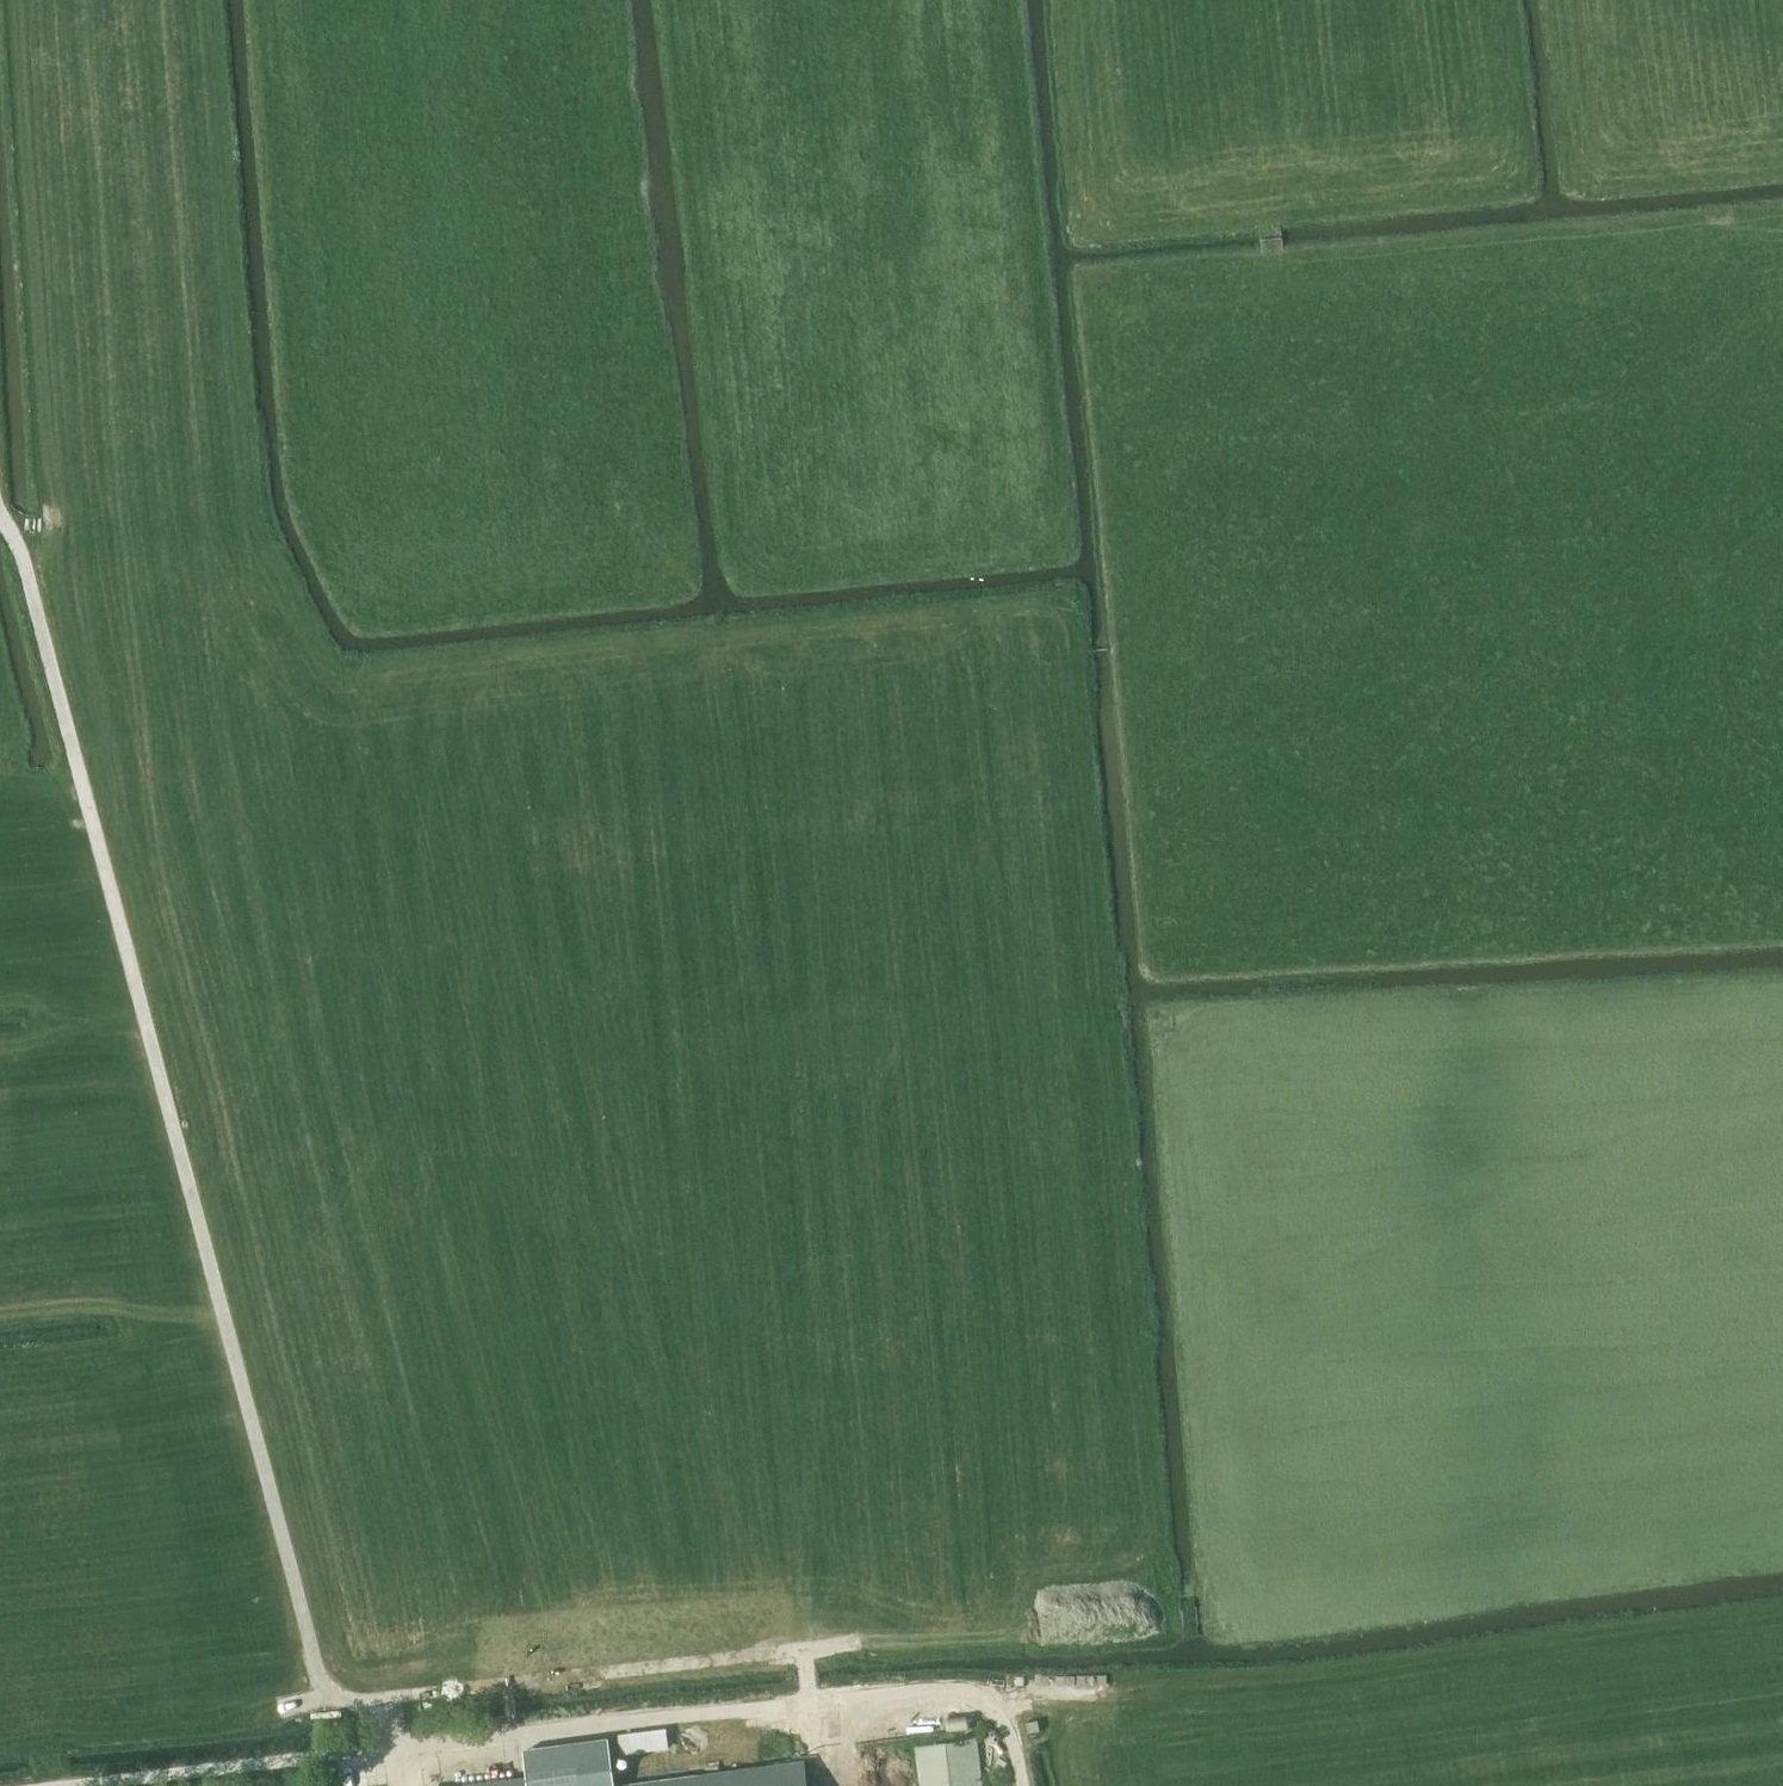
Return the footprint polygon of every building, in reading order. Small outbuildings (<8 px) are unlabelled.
[(629,1746),(673,1743),(672,1724),(628,1726),(629,1746)] [(977,1738),(914,1746),(919,1785),(983,1785),(977,1738)] [(609,1739),(548,1747),(548,1748),(544,1749),(540,1751),(537,1754),(534,1757),(531,1761),(530,1765),(528,1769),(528,1774),(527,1774),(528,1785),(616,1785),(609,1739)] [(803,1762),(622,1785),(806,1785),(803,1762)]
